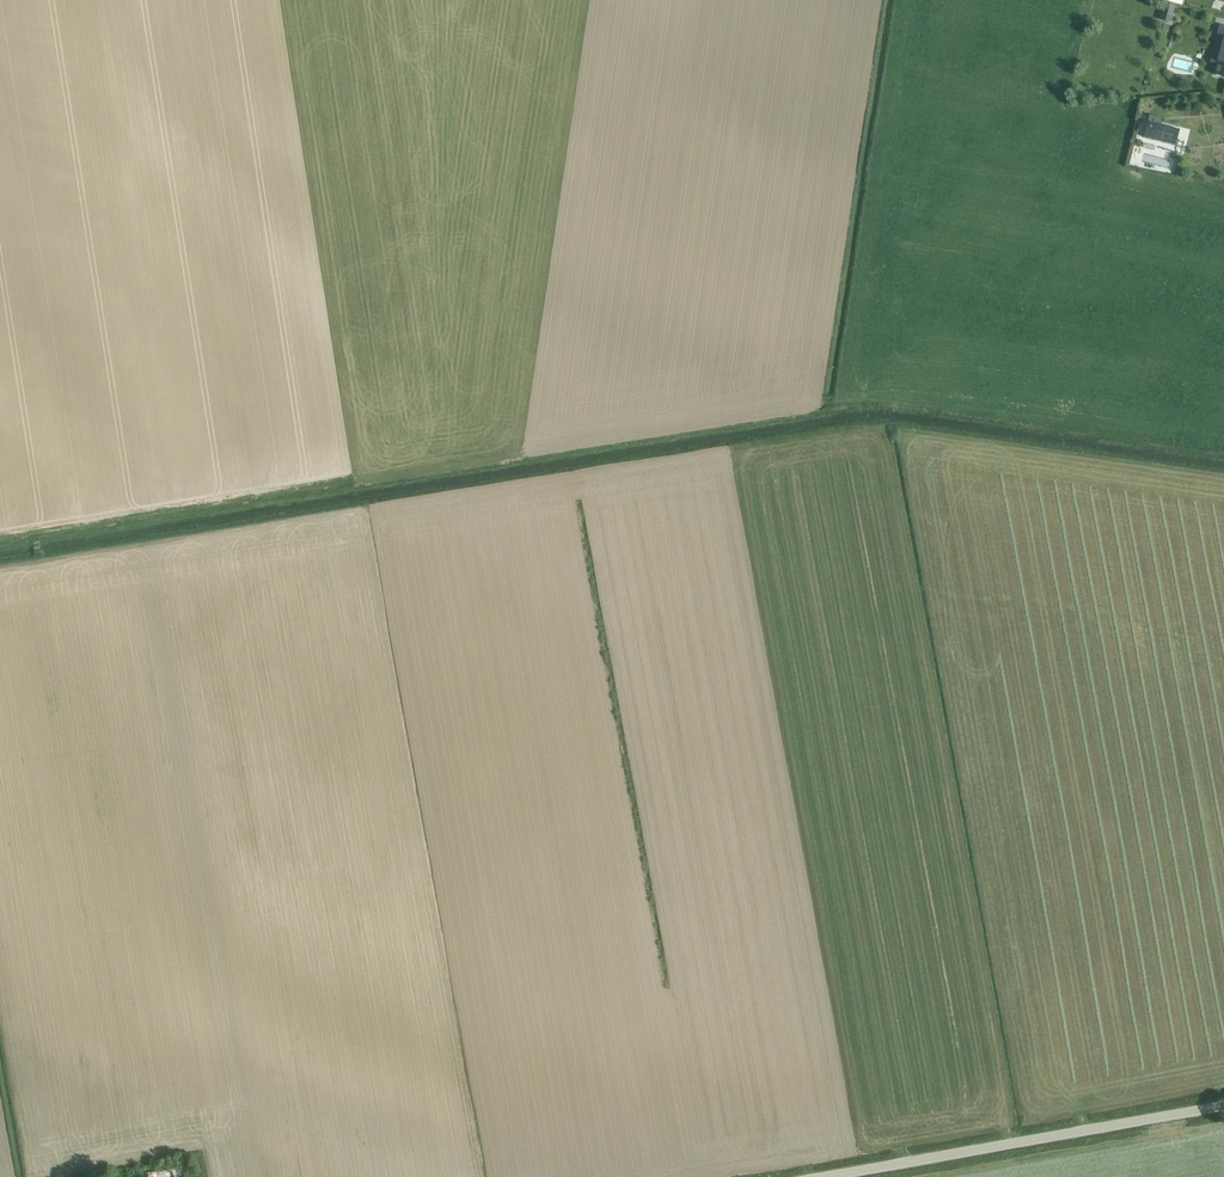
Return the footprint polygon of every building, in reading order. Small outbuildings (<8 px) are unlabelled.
[(1167,3),(1165,10),(1173,12),(1174,5),(1167,3)] [(1215,74),(1223,77),(1223,26),(1220,25),(1216,41),(1222,43),(1217,64),(1218,64),(1215,74)] [(1148,121),(1144,137),(1176,145),(1180,129),(1148,121)]
